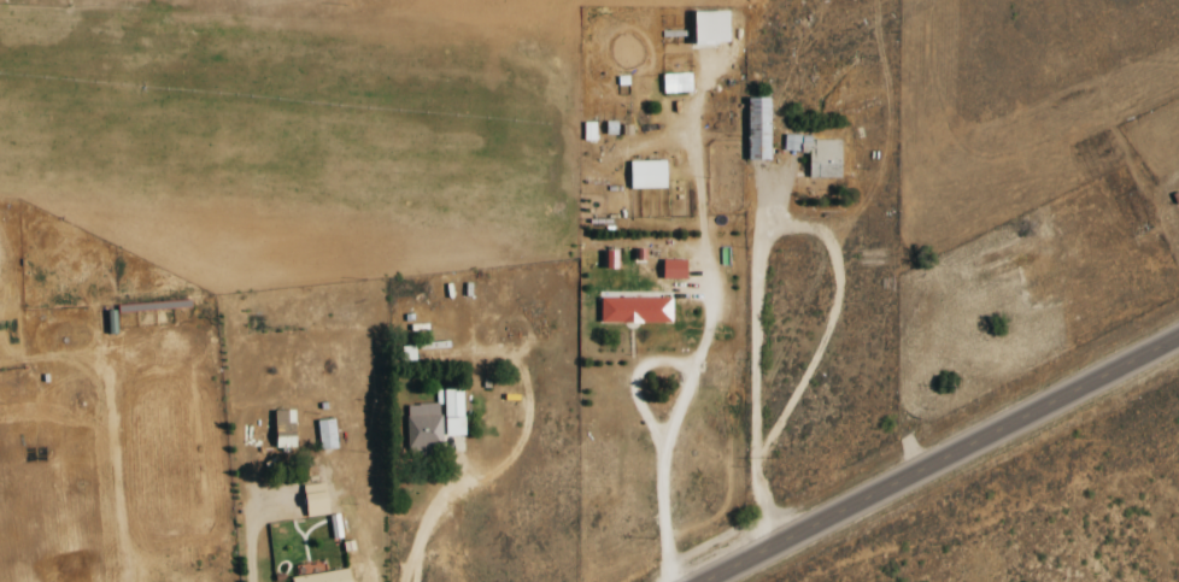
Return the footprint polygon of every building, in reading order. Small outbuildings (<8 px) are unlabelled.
[(727,10),(693,11),(694,44),(728,43),(727,10)] [(663,93),(692,92),(691,73),(663,74),(663,93)] [(748,160),(770,160),(769,97),(747,97),(748,160)] [(616,135),(617,122),(607,121),(606,134),(616,135)] [(596,122),(584,122),(584,141),(596,141),(596,122)] [(841,138),(784,137),(784,153),(808,153),(808,177),(841,178),(841,138)] [(666,188),(665,160),(630,161),(631,189),(666,188)] [(616,251),(605,251),(605,268),(616,268),(616,251)] [(686,280),(686,261),(663,260),(662,279),(686,280)] [(600,323),(671,323),(671,299),(600,298),(600,323)] [(402,347),(403,361),(415,360),(415,346),(402,347)] [(443,404),(445,436),(464,436),(463,389),(437,390),(437,404),(443,404)] [(409,450),(442,448),(440,404),(407,405),(409,450)] [(275,439),(295,438),(294,410),(274,411),(275,439)] [(316,421),(320,451),(337,449),(334,419),(316,421)] [(303,486),(306,517),(328,515),(325,484),(303,486)] [(343,538),(339,514),(329,516),(333,540),(343,538)] [(347,568),(290,578),(291,581),(349,581),(347,568)]
